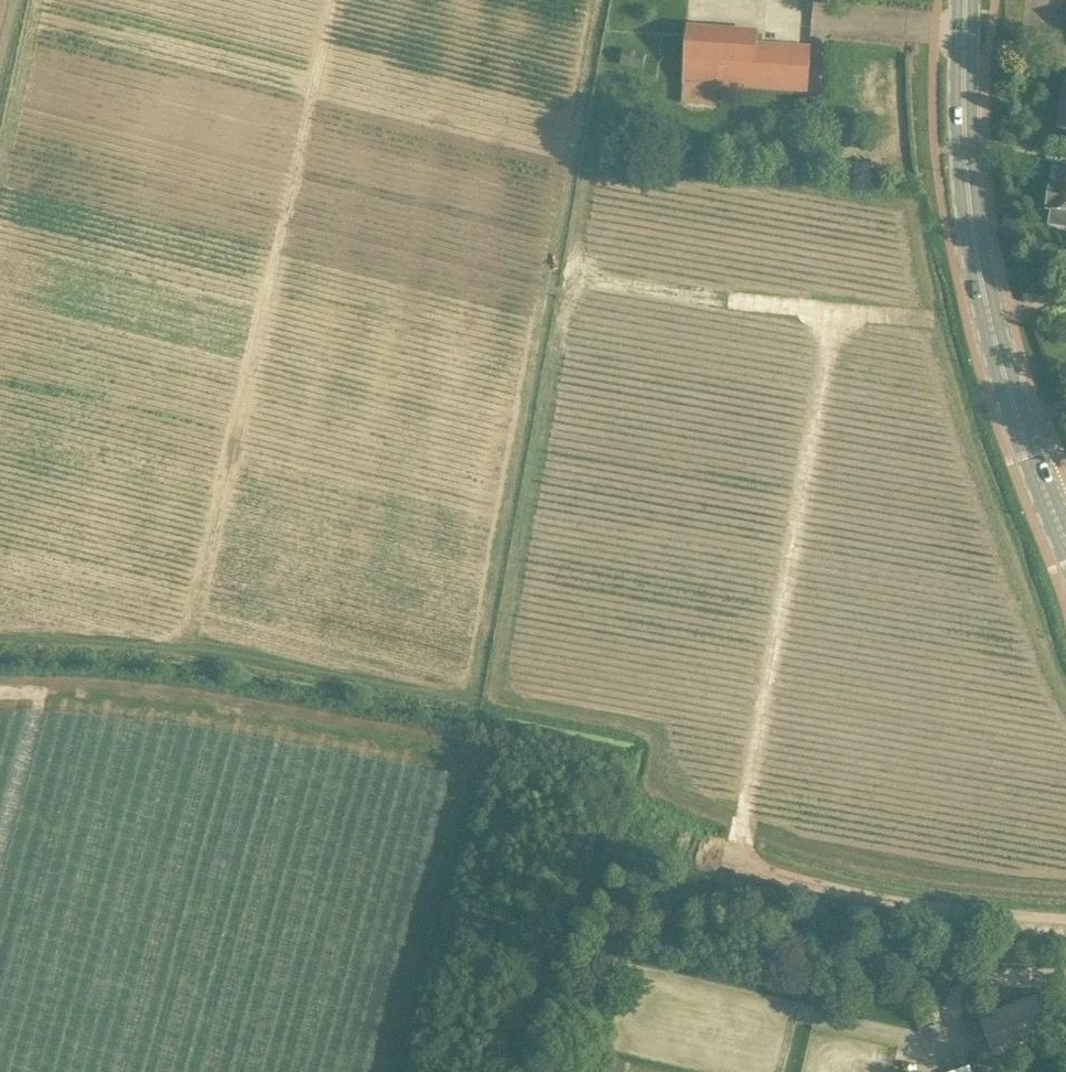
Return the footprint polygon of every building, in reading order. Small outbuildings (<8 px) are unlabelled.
[(757,44),(754,88),(809,91),(812,47),(757,44)] [(1058,127),(1065,129),(1065,81),(1058,127)] [(718,106),(719,86),(684,84),(683,104),(718,106)] [(1054,163),(1046,208),(1065,211),(1065,165),(1054,163)] [(995,1054),(1012,1047),(1048,1034),(1034,997),(981,1017),(995,1054)]
